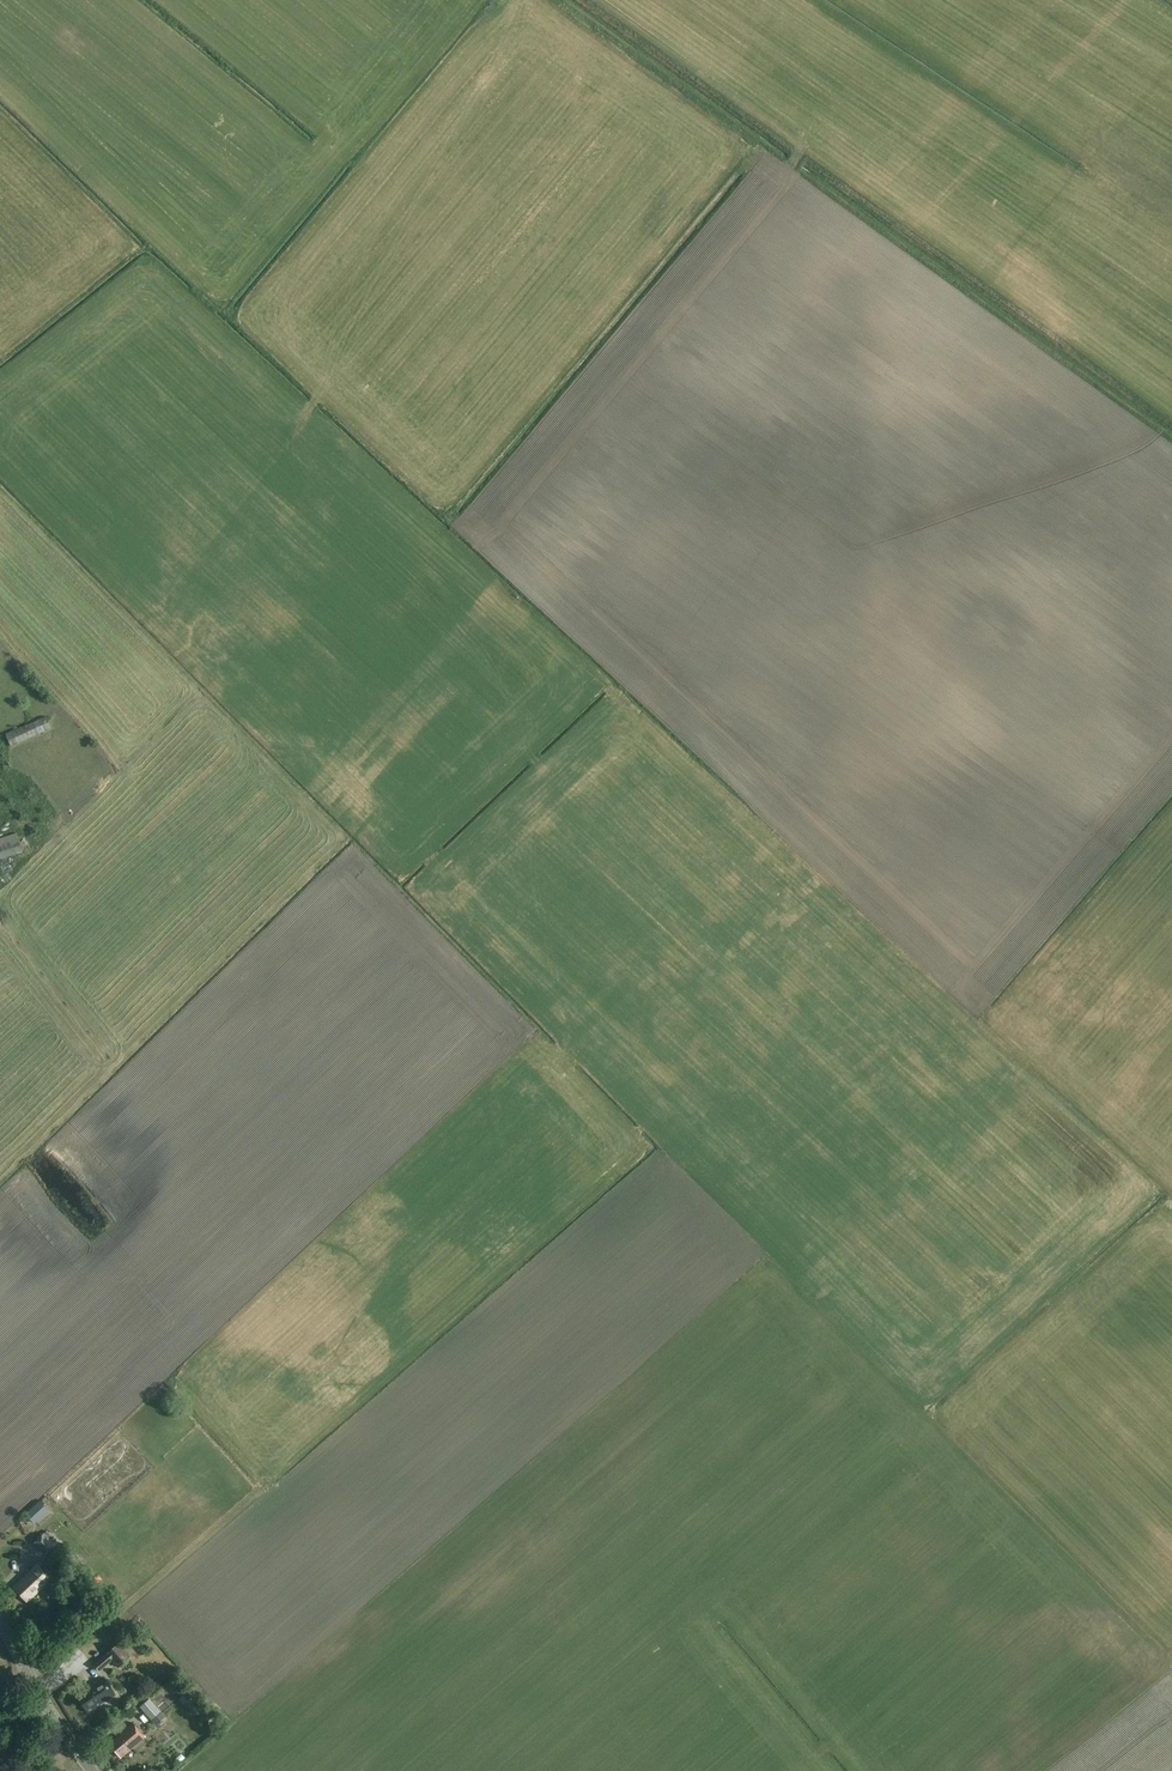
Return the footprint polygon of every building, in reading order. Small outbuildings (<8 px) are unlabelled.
[(10,746),(51,728),(46,717),(5,735),(10,746)] [(18,840),(16,833),(0,838),(0,845),(18,840)] [(22,853),(18,840),(0,846),(0,859),(22,853)] [(33,1524),(48,1511),(39,1502),(25,1515),(33,1524)] [(45,1555),(55,1545),(44,1533),(34,1543),(45,1555)] [(27,1603),(51,1579),(38,1565),(13,1588),(27,1603)] [(48,1600),(54,1594),(49,1588),(43,1594),(48,1600)] [(117,1668),(130,1657),(118,1643),(105,1653),(106,1654),(93,1664),(98,1672),(111,1661),(117,1668)] [(91,1709),(112,1695),(102,1679),(79,1693),(81,1696),(77,1698),(85,1710),(90,1707),(91,1709)] [(192,1697),(187,1692),(182,1696),(186,1701),(192,1697)] [(155,1725),(165,1717),(150,1699),(140,1707),(155,1725)] [(108,1743),(118,1755),(120,1758),(144,1738),(132,1723),(108,1743)]
